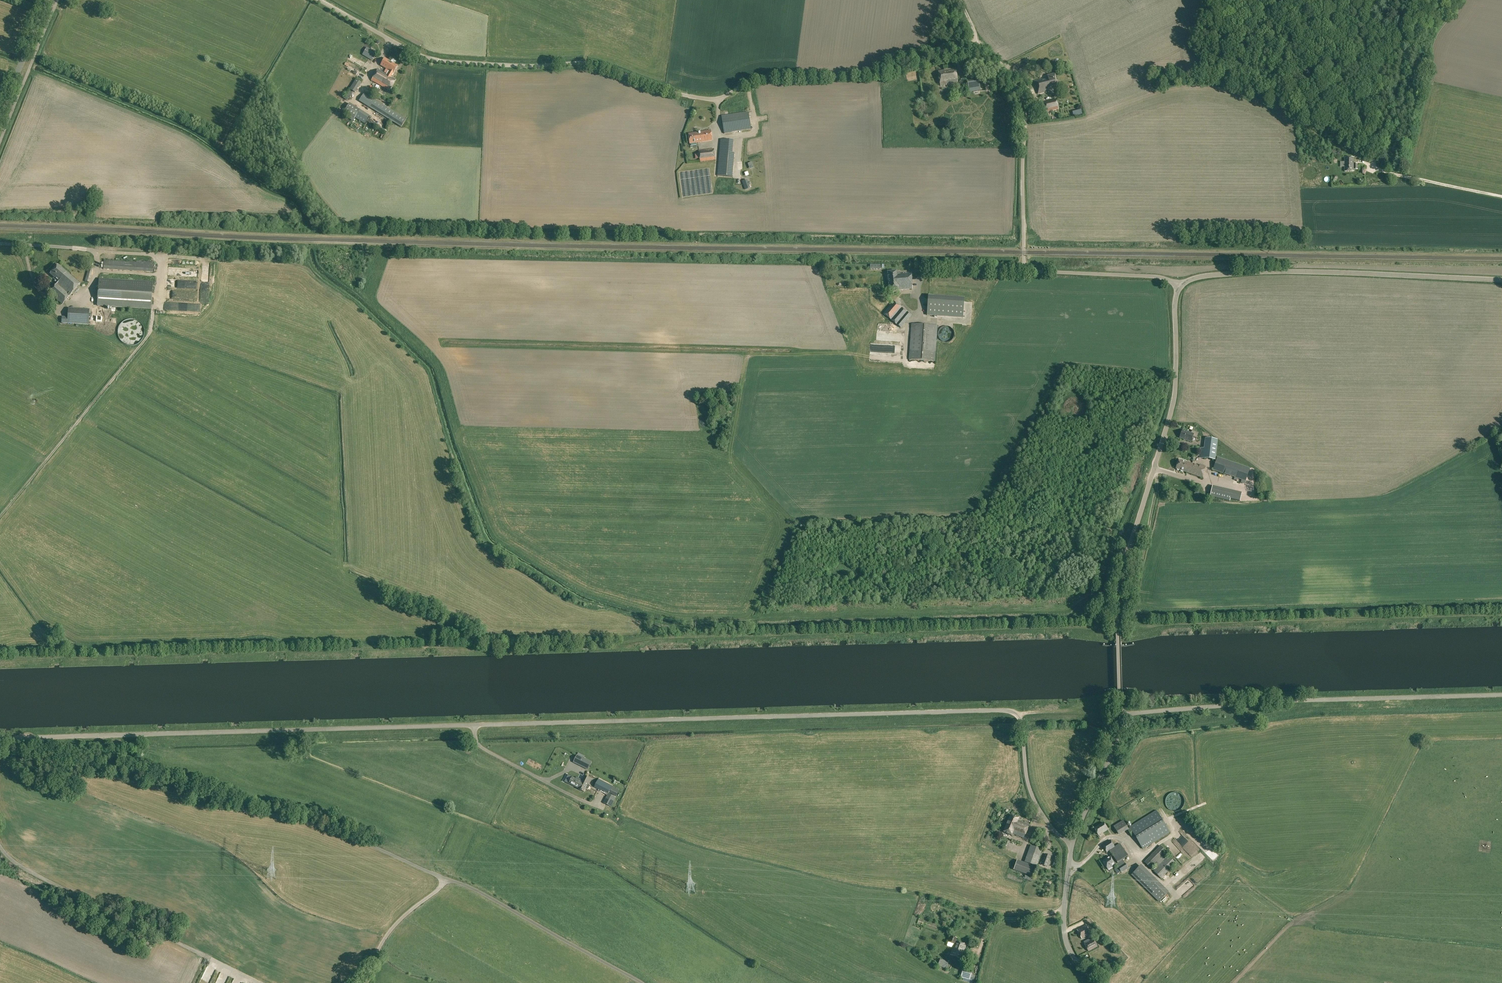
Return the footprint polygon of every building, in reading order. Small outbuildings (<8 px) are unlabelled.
[(362,55),(371,60),(375,52),(366,47),(362,55)] [(383,73),(391,77),(393,73),(397,66),(384,58),(380,65),(386,68),(383,73)] [(938,72),(940,86),(947,85),(946,84),(958,82),(956,68),(948,70),(947,65),(943,66),(944,71),(938,72)] [(371,80),(389,91),(396,80),(391,77),(383,73),(378,70),(371,80)] [(1034,81),(1038,94),(1050,91),(1049,89),(1058,87),(1055,74),(1047,76),(1048,78),(1034,81)] [(349,89),(355,93),(361,83),(355,79),(349,89)] [(967,82),(969,92),(981,90),(979,80),(967,82)] [(359,102),(402,127),(406,119),(363,94),(359,102)] [(1043,102),(1046,112),(1059,109),(1056,99),(1043,102)] [(344,112),(354,119),(360,110),(349,103),(344,112)] [(355,119),(364,124),(369,116),(360,110),(355,119)] [(722,116),(724,134),(732,132),(751,129),(748,112),(722,116)] [(688,134),(690,144),(713,141),(711,131),(688,134)] [(717,176),(733,177),(735,153),(732,153),(733,140),(720,139),(719,152),(717,176)] [(1354,154),(1360,157),(1363,151),(1356,148),(1354,154)] [(699,151),(700,161),(715,159),(714,149),(699,151)] [(1345,158),(1345,171),(1354,171),(1354,170),(1358,169),(1358,164),(1354,164),(1354,158),(1345,158)] [(103,269),(153,272),(154,263),(104,260),(103,269)] [(49,293),(62,304),(80,284),(58,265),(50,274),(56,279),(54,281),(57,284),(49,293)] [(85,281),(89,282),(94,267),(89,265),(85,281)] [(888,272),(889,282),(912,281),(911,273),(897,274),(897,271),(888,272)] [(98,306),(151,309),(153,282),(99,279),(98,306)] [(889,282),(889,291),(899,290),(912,288),(912,281),(889,282)] [(884,314),(901,328),(911,315),(894,301),(884,314)] [(928,315),(963,318),(964,304),(929,302),(928,315)] [(83,324),(88,325),(89,311),(84,310),(68,309),(68,317),(62,317),(62,323),(83,324)] [(909,360),(935,362),(937,326),(912,324),(909,360)] [(938,333),(938,334),(938,335),(938,336),(939,337),(939,338),(940,339),(940,340),(941,340),(942,341),(943,342),(944,342),(945,342),(946,342),(947,342),(948,342),(949,342),(950,341),(951,341),(952,340),(953,339),(953,338),(954,337),(954,336),(954,335),(954,334),(954,333),(954,332),(954,331),(953,330),(953,329),(952,329),(952,328),(951,328),(951,327),(950,327),(949,326),(948,326),(947,326),(946,326),(945,326),(944,326),(943,327),(942,327),(941,328),(940,328),(940,329),(939,330),(939,331),(938,332),(938,333)] [(1179,438),(1191,442),(1192,437),(1196,438),(1198,433),(1192,430),(1191,433),(1182,430),(1179,438)] [(1204,441),(1202,461),(1214,462),(1216,442),(1204,441)] [(1215,464),(1213,469),(1246,480),(1250,468),(1217,457),(1215,464)] [(1176,469),(1201,478),(1205,467),(1200,465),(1199,466),(1179,459),(1176,469)] [(1242,490),(1212,487),(1211,496),(1231,498),(1241,499),(1242,490)] [(588,770),(592,763),(578,755),(574,763),(588,770)] [(578,789),(584,792),(586,788),(588,789),(590,786),(588,785),(588,784),(589,785),(592,780),(585,776),(583,780),(578,789)] [(569,784),(578,789),(583,780),(577,777),(576,779),(572,777),(569,784)] [(609,792),(617,796),(620,790),(612,786),(599,779),(594,787),(608,795),(609,792)] [(609,795),(605,804),(611,807),(615,798),(609,795)] [(1173,811),(1175,812),(1177,811),(1180,810),(1181,809),(1182,807),(1183,805),(1183,803),(1182,801),(1181,799),(1180,797),(1177,796),(1175,795),(1173,796),(1171,796),(1169,798),(1168,800),(1167,801),(1167,802),(1166,804),(1167,805),(1167,807),(1169,809),(1171,811),(1173,811)] [(1134,834),(1143,849),(1169,832),(1156,811),(1130,827),(1128,828),(1123,821),(1114,827),(1118,834),(1127,829),(1131,836),(1134,834)] [(1013,833),(1024,838),(1030,825),(1018,820),(1019,818),(1011,815),(1004,832),(1012,835),(1013,833)] [(1094,829),(1098,835),(1102,833),(1108,830),(1103,823),(1094,829)] [(1205,849),(1209,845),(1198,836),(1195,839),(1205,849)] [(1191,852),(1193,855),(1199,849),(1188,839),(1185,842),(1193,850),(1191,852)] [(1116,864),(1121,873),(1128,868),(1123,860),(1128,857),(1120,844),(1115,847),(1110,840),(1102,845),(1107,852),(1109,851),(1112,855),(1110,857),(1110,856),(1102,861),(1108,870),(1108,869),(1109,870),(1113,868),(1112,867),(1116,864)] [(1025,862),(1036,866),(1042,850),(1031,845),(1025,862)] [(1154,871),(1161,878),(1176,863),(1169,856),(1166,859),(1162,856),(1166,852),(1160,846),(1144,862),(1150,868),(1157,861),(1157,862),(1153,866),(1156,869),(1154,871)] [(1210,848),(1207,851),(1215,859),(1218,855),(1210,848)] [(1049,852),(1044,850),(1040,863),(1044,865),(1049,852)] [(1044,867),(1049,868),(1053,856),(1048,855),(1044,867)] [(1013,870),(1032,877),(1036,867),(1017,861),(1013,870)] [(1169,892),(1141,865),(1131,875),(1159,902),(1169,892)] [(1077,930),(1082,939),(1091,934),(1086,925),(1077,930)] [(951,936),(948,943),(954,945),(950,955),(953,956),(961,959),(967,945),(958,942),(956,941),(957,938),(951,936)] [(1084,943),(1088,951),(1097,947),(1093,938),(1089,940),(1089,939),(1084,942),(1084,943)] [(1115,942),(1120,948),(1125,944),(1120,939),(1115,942)] [(938,966),(947,969),(950,962),(941,959),(938,966)] [(972,973),(963,970),(961,977),(970,980),(972,973)]
